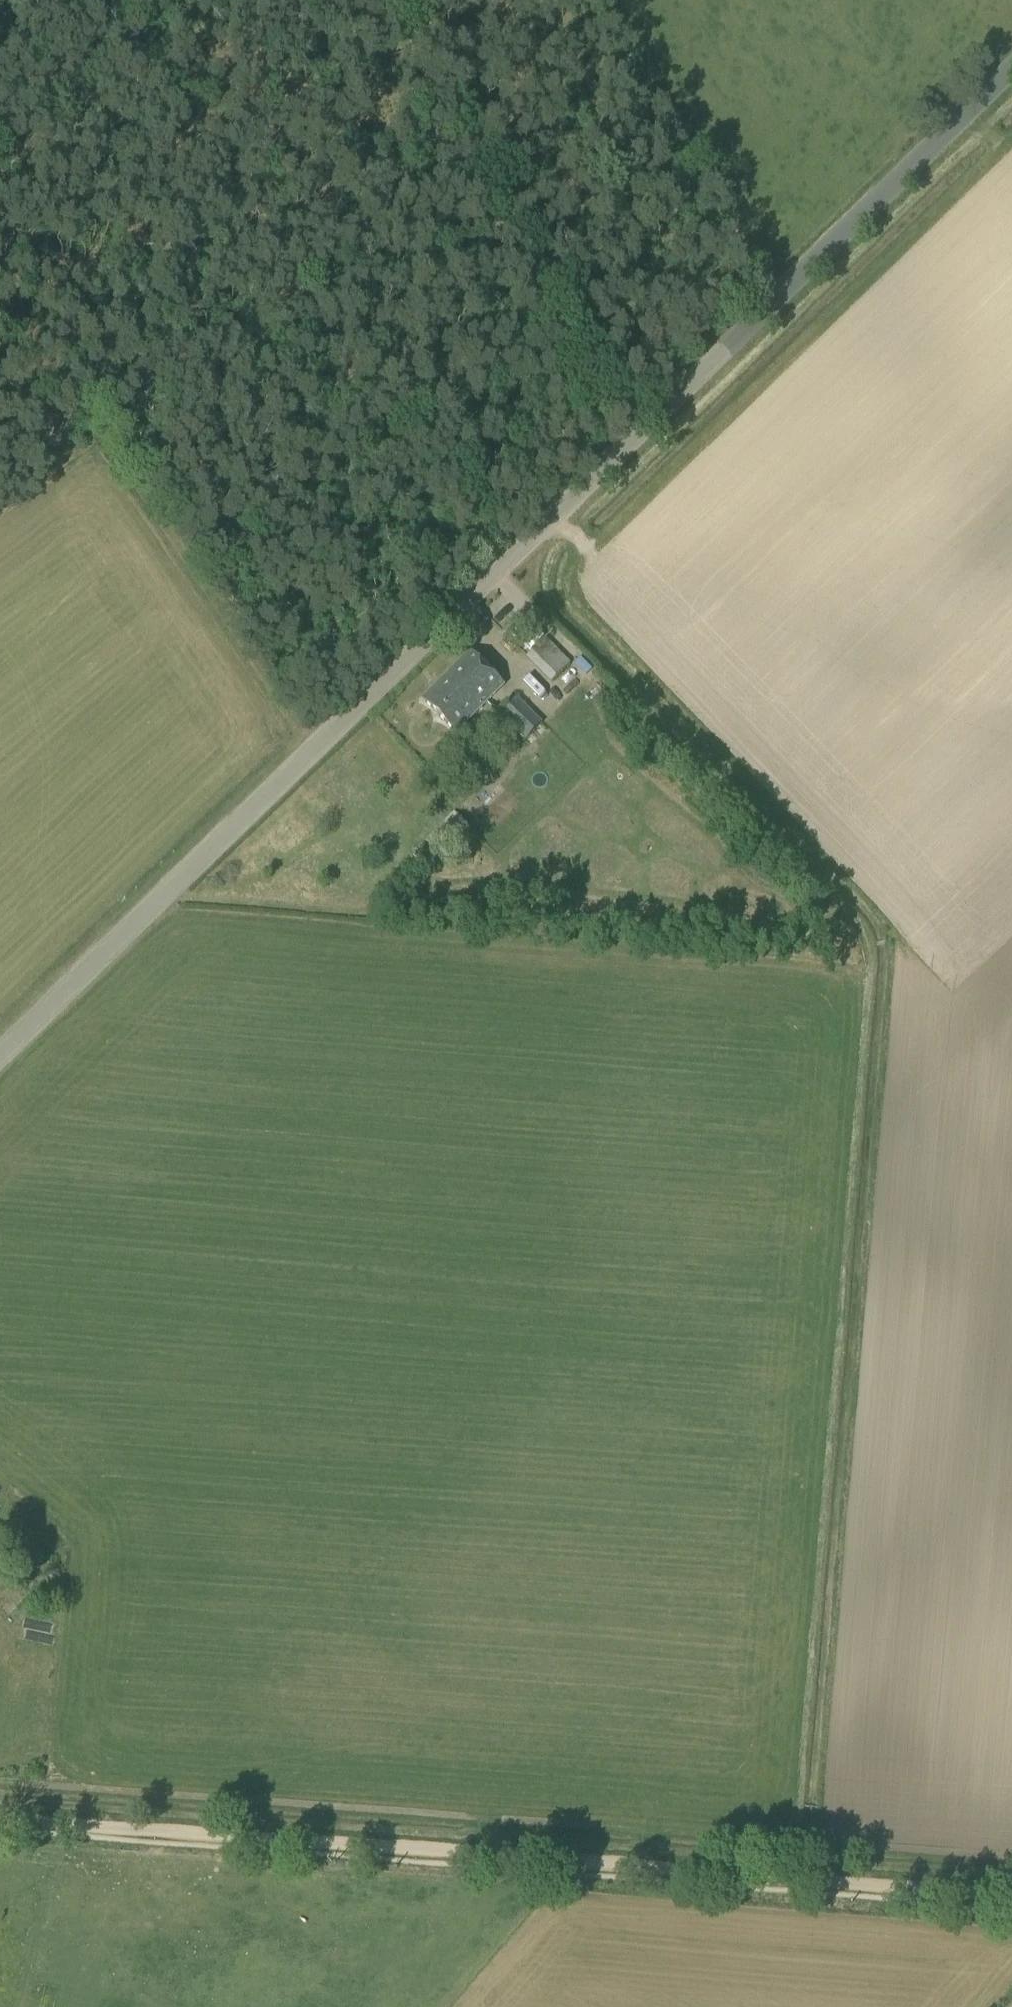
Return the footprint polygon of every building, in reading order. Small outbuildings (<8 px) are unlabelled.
[(551,683),(570,663),(545,638),(526,658),(551,683)] [(457,731),(475,714),(487,702),(505,684),(472,650),(424,697),(457,731)] [(518,660),(508,668),(520,683),(531,675),(518,660)] [(577,698),(590,680),(577,671),(564,688),(577,698)] [(524,741),(543,723),(516,696),(497,714),(524,741)] [(441,856),(470,827),(454,811),(425,840),(441,856)]
